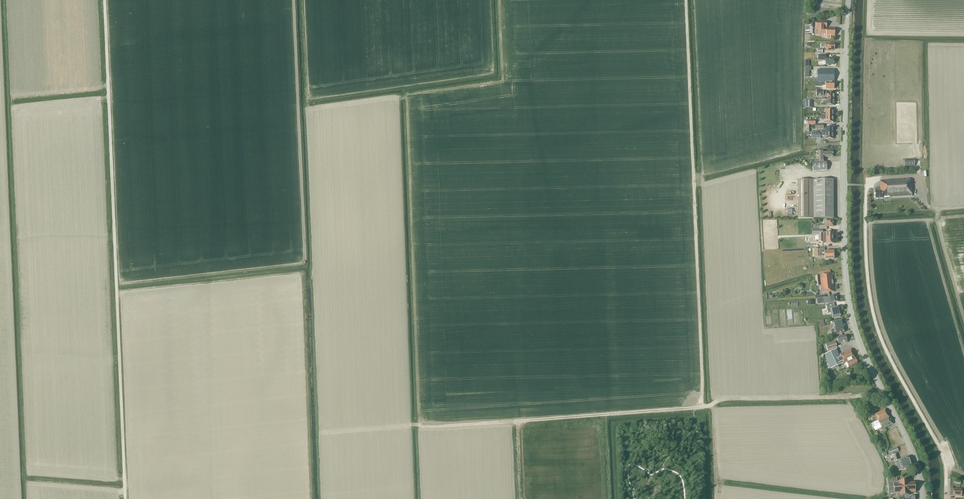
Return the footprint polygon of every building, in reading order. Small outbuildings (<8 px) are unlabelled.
[(816,22),(816,28),(818,28),(817,34),(826,34),(826,40),(830,40),(830,36),(835,36),(835,29),(826,29),(826,22),(816,22)] [(825,55),(822,55),(818,55),(818,60),(816,60),(815,62),(818,62),(818,61),(825,61),(825,64),(834,65),(834,64),(834,61),(834,58),(825,58),(825,55)] [(834,70),(822,70),(817,70),(817,82),(822,82),(822,86),(826,86),(826,89),(834,89),(834,82),(834,70)] [(826,100),(834,100),(834,94),(826,94),(826,91),(823,91),(816,91),(816,97),(826,97),(826,100)] [(833,151),(824,151),(824,150),(818,151),(819,160),(812,160),(813,163),(812,163),(813,171),(827,170),(826,162),(824,162),(824,157),(833,157),(833,151)] [(911,179),(886,180),(880,180),(880,182),(880,188),(874,188),(875,199),(883,198),(883,197),(890,196),(890,198),(912,196),(911,179)] [(813,219),(833,218),(833,180),(813,180),(798,180),(798,219),(813,219)] [(819,229),(822,229),(823,229),(827,229),(827,227),(833,226),(833,220),(827,220),(827,219),(823,219),(823,225),(822,225),(819,225),(819,226),(814,226),(814,229),(819,229)] [(812,235),(819,235),(819,236),(819,238),(833,238),(833,232),(823,232),(823,229),(822,229),(819,229),(814,229),(812,229),(812,235)] [(818,249),(814,249),(814,253),(814,257),(818,257),(822,256),(824,256),(825,260),(834,259),(834,251),(825,252),(825,248),(822,249),(818,249)] [(822,293),(834,292),(832,275),(832,273),(820,274),(822,293)] [(830,297),(825,297),(823,298),(816,299),(817,305),(824,304),(838,301),(837,296),(830,297)] [(832,319),(840,317),(841,316),(839,306),(834,307),(834,303),(826,305),(828,313),(831,313),(832,319)] [(835,334),(845,332),(842,320),(832,322),(834,329),(832,330),(831,331),(832,334),(833,335),(835,334)] [(827,351),(837,349),(836,344),(838,343),(838,344),(847,341),(845,335),(836,338),(837,341),(825,344),(827,351)] [(849,368),(857,364),(851,349),(838,355),(836,350),(825,355),(825,357),(830,369),(842,364),(846,362),(849,368)] [(879,422),(880,424),(881,426),(882,429),(892,424),(885,410),(875,415),(879,422)] [(893,454),(893,456),(896,455),(896,453),(898,452),(897,447),(887,451),(889,455),(893,454)] [(902,470),(911,467),(910,463),(909,461),(908,457),(898,460),(896,455),(893,456),(896,462),(897,467),(898,467),(899,471),(902,470)] [(898,481),(896,482),(896,479),(897,479),(897,476),(887,477),(888,482),(887,482),(888,494),(894,494),(897,494),(897,496),(900,496),(909,495),(909,493),(915,492),(915,490),(915,485),(914,483),(908,483),(908,481),(898,481)]
